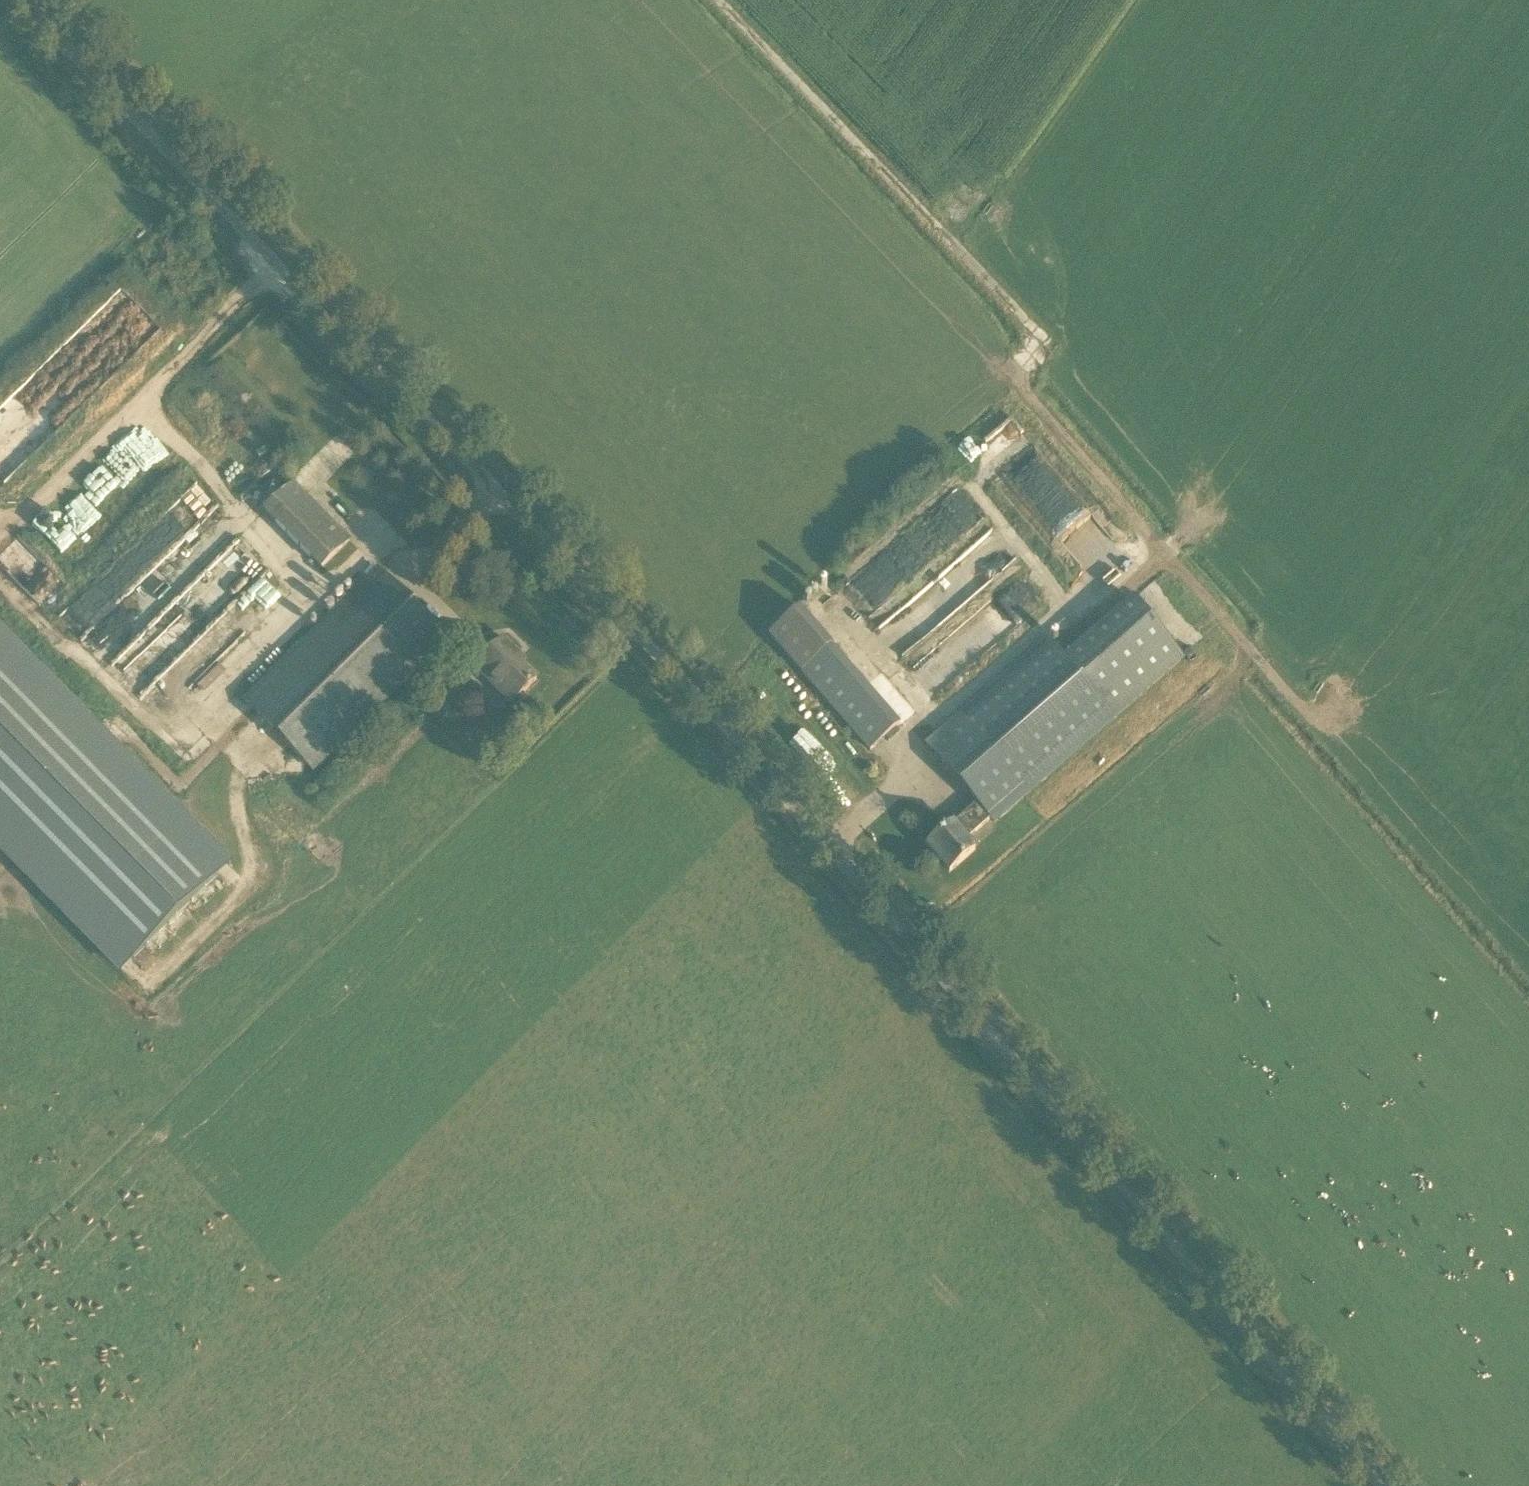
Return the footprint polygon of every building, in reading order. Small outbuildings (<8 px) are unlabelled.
[(192,604),(206,604),(207,494),(196,484),(90,588),(90,604),(121,604),(130,595),(146,611),(176,611),(176,607),(189,607),(192,604)] [(349,541),(293,484),(264,512),(321,569),(349,541)] [(896,596),(936,559),(930,552),(939,543),(921,524),(871,570),(896,596)] [(244,701),(313,771),(447,640),(377,569),(244,701)] [(926,745),(977,804),(990,819),(994,823),(1183,658),(1132,600),(1064,659),(1047,639),(926,745)] [(870,751),(885,738),(889,742),(900,733),(896,728),(900,725),(833,647),(799,608),(768,636),(802,673),(870,751)] [(903,653),(910,664),(948,636),(940,626),(903,653)] [(230,865),(0,632),(0,849),(121,972),(230,865)] [(475,668),(511,705),(536,681),(513,657),(517,654),(503,640),(475,668)] [(966,840),(990,819),(977,804),(953,824),(952,824),(927,847),(949,872),(975,850),(966,840)]
